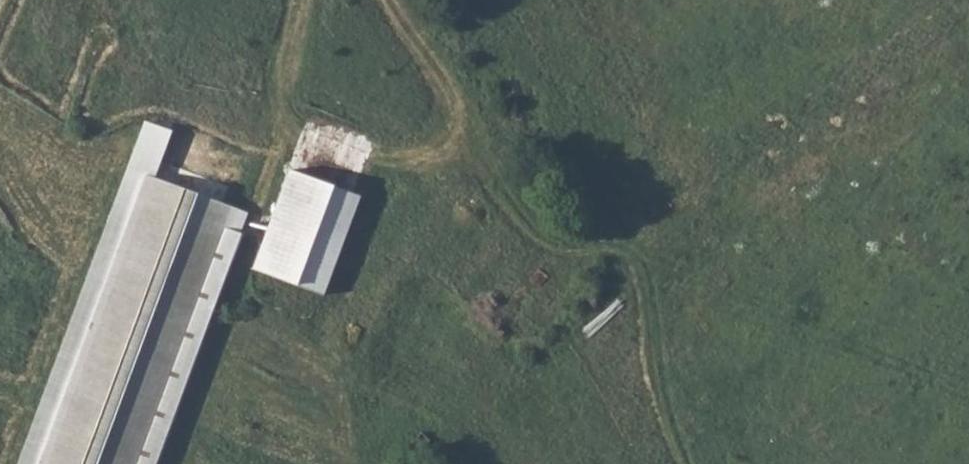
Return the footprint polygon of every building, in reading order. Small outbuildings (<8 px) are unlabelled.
[(290,170),(255,269),(324,296),(363,195),(290,170)] [(222,202),(149,175),(41,463),(125,463),(222,202)]
